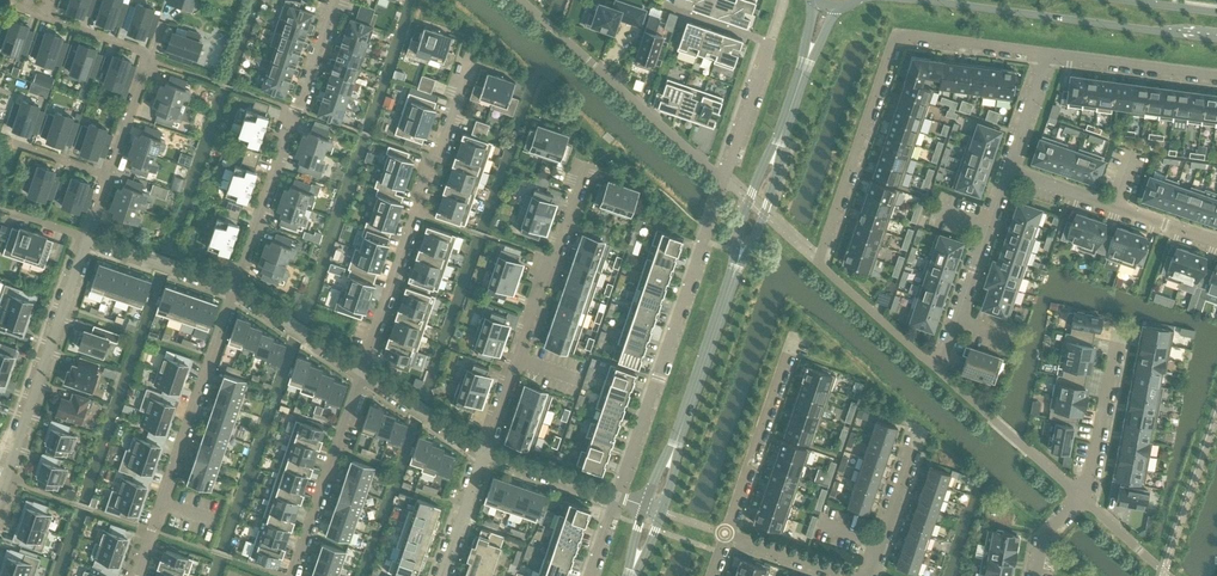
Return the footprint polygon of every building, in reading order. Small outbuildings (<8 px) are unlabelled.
[(67,12),(83,17),(84,14),(91,16),(97,0),(71,0),(67,12)] [(122,0),(104,0),(97,22),(112,27),(114,24),(121,26),(128,4),(121,2),(122,0)] [(279,18),(313,29),(314,25),(309,23),(312,14),(299,9),(301,2),(296,1),(289,0),(285,0),(279,18)] [(692,9),(695,0),(666,0),(692,9)] [(710,15),(715,0),(695,0),(692,9),(710,15)] [(728,21),(736,0),(715,0),(710,15),(728,21)] [(728,21),(747,28),(756,0),(736,0),(728,21)] [(596,15),(590,13),(585,26),(594,29),(595,26),(614,33),(618,19),(640,26),(645,11),(616,1),(614,9),(599,4),(596,15)] [(153,12),(154,9),(138,3),(128,33),(144,38),(145,34),(152,37),(159,15),(153,12)] [(361,4),(358,12),(372,17),(375,9),(361,4)] [(372,17),(358,12),(355,21),(369,25),(372,17)] [(678,15),(669,13),(664,29),(672,32),(678,15)] [(636,58),(638,59),(637,63),(650,68),(651,63),(654,64),(663,37),(654,34),(659,17),(650,14),(636,58)] [(313,29),(279,18),(275,32),(280,33),(303,41),(306,32),(311,34),(313,29)] [(342,27),(340,31),(368,41),(373,27),(369,25),(355,21),(350,19),(347,28),(342,27)] [(3,50),(18,55),(20,52),(26,54),(34,32),(27,30),(28,26),(13,21),(12,24),(4,22),(0,35),(0,45),(4,46),(3,50)] [(677,50),(696,57),(706,28),(699,25),(687,21),(683,32),(678,31),(675,40),(680,42),(677,50)] [(175,34),(173,33),(168,49),(171,50),(169,57),(191,64),(193,57),(197,59),(202,43),(198,42),(201,35),(177,27),(175,34)] [(428,62),(430,57),(438,32),(431,30),(425,28),(424,28),(419,42),(412,40),(407,55),(428,62)] [(713,63),(714,63),(724,34),(717,31),(706,28),(696,57),(697,54),(715,59),(713,63)] [(344,37),(341,47),(364,54),(368,41),(340,31),(339,36),(344,37)] [(31,55),(38,58),(37,61),(52,67),(53,63),(60,65),(68,43),(61,41),(62,38),(47,32),(45,36),(38,33),(31,55)] [(438,32),(430,57),(443,62),(442,64),(449,67),(454,54),(449,53),(447,52),(452,37),(451,37),(445,35),(438,32)] [(280,33),(276,47),(298,55),(302,46),(306,47),(308,43),(303,41),(280,33)] [(724,34),(714,63),(733,69),(739,52),(743,40),(731,36),(724,34)] [(71,73),(86,78),(87,75),(94,77),(102,55),(95,53),(96,49),(80,44),(79,47),(72,45),(65,67),(72,69),(71,73)] [(339,51),(336,60),(359,68),(364,54),(341,47),(336,45),(334,49),(339,51)] [(276,47),(271,61),(294,68),(297,59),(302,61),(303,57),(298,55),(276,47)] [(113,59),(106,57),(102,69),(109,71),(105,85),(120,90),(121,86),(128,89),(136,67),(129,64),(130,61),(114,55),(113,59)] [(908,70),(905,80),(920,85),(923,75),(941,77),(939,87),(940,87),(943,61),(934,60),(930,59),(930,58),(911,55),(907,70),(908,70)] [(334,64),(331,74),(354,82),(359,68),(336,60),(331,58),(330,63),(334,64)] [(271,61),(266,74),(289,82),(292,73),(297,75),(299,70),(294,68),(271,61)] [(943,61),(940,87),(954,89),(957,63),(949,62),(948,64),(944,63),(944,61),(943,61)] [(959,63),(957,63),(954,89),(968,90),(972,65),(963,64),(963,65),(958,65),(959,63)] [(973,65),(972,65),(968,90),(982,92),(981,97),(982,97),(986,67),(977,66),(977,67),(973,67),(973,65)] [(987,67),(986,67),(982,97),(996,99),(1000,69),(1000,68),(1000,69),(991,68),(991,69),(987,69),(987,67)] [(1015,70),(1000,68),(1000,69),(996,99),(1011,101),(1015,71),(1015,70)] [(330,78),(327,87),(350,95),(354,82),(331,74),(326,72),(325,76),(330,78)] [(54,79),(37,73),(34,82),(51,88),(54,79)] [(491,107),(501,78),(494,75),(488,73),(487,73),(482,88),(480,87),(475,85),(471,98),(479,101),(480,98),(492,102),(491,107)] [(289,82),(266,74),(261,88),(284,96),(288,86),(292,88),(294,84),(289,82)] [(422,75),(420,82),(433,86),(436,80),(422,75)] [(161,86),(157,96),(181,104),(184,97),(188,99),(190,91),(185,89),(187,82),(170,76),(168,83),(166,83),(165,87),(161,86)] [(1081,109),(1082,109),(1086,80),(1086,79),(1079,78),(1071,77),(1069,91),(1063,90),(1061,105),(1067,105),(1067,106),(1067,107),(1068,107),(1068,106),(1081,108),(1081,109)] [(501,78),(491,107),(512,114),(517,100),(510,97),(515,82),(514,82),(508,80),(501,78)] [(669,112),(677,115),(681,103),(680,103),(686,85),(667,79),(664,89),(662,93),(661,96),(657,108),(669,112)] [(1096,111),(1100,81),(1092,79),(1086,79),(1086,80),(1082,109),(1082,108),(1096,110),(1096,111)] [(903,85),(900,94),(929,104),(934,90),(919,86),(920,85),(905,80),(904,81),(906,82),(905,86),(903,85)] [(1130,115),(1131,115),(1134,85),(1126,84),(1119,83),(1117,83),(1115,83),(1108,82),(1100,81),(1096,111),(1097,104),(1112,106),(1114,107),(1116,107),(1130,109),(1129,115),(1130,116),(1130,115)] [(433,86),(420,82),(417,88),(431,93),(433,86)] [(688,118),(694,121),(704,91),(686,85),(680,103),(681,103),(677,115),(688,118)] [(1145,118),(1146,111),(1149,88),(1149,87),(1142,86),(1134,85),(1131,115),(1144,117),(1145,118)] [(325,92),(322,101),(345,109),(350,95),(327,87),(322,86),(320,90),(325,92)] [(656,94),(661,96),(662,93),(664,89),(657,86),(654,94),(656,94)] [(1159,119),(1163,89),(1155,88),(1149,87),(1149,88),(1146,111),(1159,112),(1158,119),(1159,119)] [(409,93),(402,114),(431,124),(434,117),(436,109),(434,109),(436,102),(438,96),(431,93),(417,88),(415,95),(409,93)] [(1173,120),(1177,92),(1177,91),(1170,90),(1163,89),(1159,119),(1172,120),(1172,121),(1173,121),(1173,120)] [(704,91),(694,121),(701,123),(713,127),(717,116),(723,98),(704,91)] [(1187,122),(1191,93),(1183,92),(1177,91),(1177,92),(1173,120),(1186,122),(1186,123),(1187,123),(1187,122)] [(1202,124),(1205,96),(1206,95),(1199,94),(1191,93),(1187,122),(1201,124),(1201,125),(1202,124)] [(898,99),(895,107),(924,117),(929,104),(900,94),(900,95),(901,95),(900,99),(898,99)] [(387,95),(384,105),(390,107),(393,97),(387,95)] [(1216,126),(1216,117),(1216,96),(1212,95),(1206,95),(1205,96),(1202,124),(1215,126),(1215,127),(1216,127),(1216,126)] [(181,104),(157,96),(153,107),(157,108),(156,112),(158,113),(155,120),(172,126),(174,119),(180,121),(185,105),(181,104)] [(940,102),(950,106),(952,100),(942,97),(940,102)] [(345,109),(322,101),(317,99),(316,104),(321,105),(317,115),(340,123),(345,109)] [(255,100),(253,107),(267,112),(269,105),(255,100)] [(950,106),(948,110),(954,112),(955,109),(957,102),(952,100),(950,106)] [(958,110),(964,112),(968,102),(962,100),(958,110)] [(44,112),(37,109),(39,106),(23,101),(22,104),(15,102),(7,124),(14,126),(13,130),(29,135),(30,131),(37,134),(44,112)] [(968,102),(964,112),(970,114),(973,104),(968,102)] [(894,112),(891,121),(920,131),(924,117),(895,107),(895,109),(897,109),(895,113),(894,112)] [(985,119),(991,121),(994,111),(989,109),(985,119)] [(247,110),(242,125),(263,132),(268,118),(247,110)] [(954,112),(948,110),(947,110),(945,116),(952,118),(955,119),(957,113),(954,112)] [(994,111),(991,121),(996,123),(1000,113),(994,111)] [(48,138),(47,141),(63,147),(64,143),(71,145),(78,124),(71,121),(73,118),(57,112),(56,116),(49,113),(41,136),(48,138)] [(431,124),(402,114),(395,134),(408,139),(406,145),(415,148),(418,142),(422,144),(424,137),(426,138),(429,131),(431,124)] [(476,120),(474,127),(487,131),(490,125),(476,120)] [(889,126),(886,134),(915,144),(920,131),(891,121),(890,122),(892,123),(891,127),(889,126)] [(246,149),(243,158),(257,163),(261,153),(254,151),(255,146),(258,147),(263,132),(242,125),(234,122),(230,131),(238,134),(237,140),(241,141),(239,146),(246,149)] [(81,153),(97,158),(98,155),(105,157),(112,135),(105,133),(107,129),(91,124),(90,127),(83,125),(75,147),(82,149),(81,153)] [(940,134),(946,136),(949,126),(944,124),(940,134)] [(969,135),(969,136),(995,144),(998,135),(999,132),(979,125),(974,137),(969,135)] [(303,135),(300,146),(324,154),(326,147),(330,148),(333,140),(327,138),(330,131),(313,126),(310,133),(309,132),(307,136),(303,135)] [(529,153),(543,158),(553,129),(545,126),(545,128),(539,126),(537,131),(530,128),(523,147),(531,149),(529,153)] [(136,136),(132,147),(156,155),(159,148),(163,149),(165,141),(160,139),(162,132),(145,127),(143,134),(141,133),(140,137),(136,136)] [(487,131),(474,127),(471,134),(485,138),(487,131)] [(553,129),(543,158),(557,162),(555,168),(563,171),(569,153),(570,154),(574,143),(566,141),(565,140),(567,135),(563,134),(561,133),(561,132),(553,129)] [(464,139),(461,148),(488,158),(493,144),(463,133),(463,134),(461,139),(462,139),(462,138),(464,139)] [(884,140),(882,148),(910,158),(915,144),(886,134),(886,136),(887,136),(886,140),(884,140)] [(969,136),(965,148),(991,157),(995,144),(969,136)] [(1033,161),(1046,166),(1055,140),(1042,136),(1033,161)] [(1046,166),(1058,170),(1067,144),(1055,140),(1046,166)] [(938,141),(934,151),(940,153),(943,143),(938,141)] [(1058,170),(1070,174),(1079,148),(1077,153),(1066,149),(1067,144),(1058,170)] [(324,154),(300,146),(296,156),(300,157),(299,162),(300,162),(298,169),(315,175),(317,168),(323,170),(325,162),(321,161),(324,154)] [(388,154),(384,167),(409,176),(411,169),(414,162),(412,161),(407,159),(409,153),(389,146),(386,153),(388,154)] [(156,155),(132,147),(129,157),(133,158),(131,163),(133,163),(130,170),(147,176),(150,169),(155,171),(158,163),(154,162),(156,155)] [(455,156),(453,161),(483,171),(488,158),(461,148),(458,158),(456,157),(456,156),(455,156)] [(880,153),(877,162),(906,172),(910,158),(882,148),(881,149),(883,150),(881,154),(880,153)] [(965,148),(961,160),(987,169),(991,157),(965,148)] [(1070,174),(1083,178),(1091,152),(1079,148),(1070,174)] [(940,153),(934,151),(931,161),(937,163),(940,153)] [(1091,152),(1083,178),(1095,183),(1104,157),(1091,152)] [(191,162),(192,155),(181,153),(180,159),(191,162)] [(230,180),(252,187),(257,173),(254,172),(257,163),(243,158),(240,167),(235,165),(234,171),(225,168),(222,177),(230,180)] [(961,160),(957,172),(982,181),(987,169),(961,160)] [(455,167),(452,176),(483,186),(484,184),(479,182),(483,171),(453,161),(452,166),(453,166),(455,167)] [(906,172),(877,162),(876,163),(878,163),(877,167),(875,167),(872,176),(901,186),(906,172)] [(30,191),(29,195),(44,200),(46,197),(53,199),(60,177),(53,175),(54,171),(39,166),(38,169),(31,167),(26,179),(23,189),(30,191)] [(377,179),(374,187),(403,197),(403,196),(396,193),(398,188),(402,189),(404,190),(407,183),(409,176),(384,167),(380,180),(377,179)] [(929,168),(925,178),(931,180),(934,170),(929,168)] [(982,181),(957,172),(952,185),(978,194),(982,181)] [(176,175),(172,187),(183,190),(186,178),(176,175)] [(535,183),(548,188),(551,180),(537,175),(535,183)] [(446,183),(444,188),(474,198),(478,187),(483,188),(483,186),(452,176),(449,185),(446,184),(446,183)] [(86,211),(87,210),(94,189),(87,186),(88,183),(73,177),(63,207),(78,212),(80,208),(86,211)] [(931,180),(925,178),(922,188),(927,190),(931,180)] [(1143,199),(1157,203),(1165,178),(1163,183),(1150,178),(1143,199)] [(1157,203),(1170,208),(1178,182),(1165,178),(1157,203)] [(123,186),(122,190),(118,189),(114,199),(138,208),(146,210),(148,202),(145,201),(147,194),(142,192),(144,185),(127,179),(125,186),(123,186)] [(230,196),(226,208),(240,213),(244,201),(247,202),(252,187),(230,180),(225,195),(230,196)] [(285,189),(281,200),(305,208),(308,201),(312,202),(314,195),(309,193),(311,186),(294,180),(292,187),(290,186),(289,191),(285,189)] [(868,186),(866,194),(895,204),(899,190),(870,180),(870,182),(871,183),(870,187),(868,186)] [(600,208),(614,213),(624,185),(616,182),(615,183),(609,181),(608,186),(600,184),(594,202),(601,205),(600,208)] [(1170,208),(1182,212),(1191,187),(1191,186),(1189,191),(1177,187),(1179,182),(1178,182),(1170,208)] [(152,194),(168,197),(170,186),(153,184),(152,194)] [(624,185),(614,213),(628,218),(638,191),(634,190),(632,189),(632,187),(624,185)] [(378,196),(373,209),(398,218),(401,211),(403,204),(401,203),(403,197),(374,187),(378,188),(375,195),(378,196)] [(1182,212),(1195,217),(1204,191),(1191,187),(1182,212)] [(446,194),(443,203),(474,213),(475,211),(470,209),(474,198),(444,188),(442,193),(443,193),(446,194)] [(526,194),(521,208),(552,219),(555,211),(554,211),(556,205),(551,203),(553,196),(534,189),(532,196),(526,194)] [(1195,217),(1208,221),(1216,195),(1215,200),(1203,196),(1205,191),(1204,191),(1195,217)] [(864,200),(861,208),(890,218),(895,204),(866,194),(865,196),(867,196),(865,200),(864,200)] [(1216,224),(1216,195),(1208,221),(1216,224)] [(138,208),(114,199),(111,210),(115,211),(113,215),(115,216),(112,223),(129,229),(132,222),(137,224),(140,216),(136,215),(138,208)] [(305,208),(281,200),(278,210),(282,212),(280,216),(282,217),(279,224),(296,229),(299,222),(304,224),(307,216),(303,215),(305,208)] [(917,201),(914,211),(919,213),(923,203),(917,201)] [(474,213),(443,203),(440,212),(437,211),(436,210),(435,216),(465,226),(469,214),(473,216),(474,213)] [(1019,204),(1014,217),(1035,224),(1040,211),(1019,204)] [(217,218),(212,233),(234,240),(239,225),(236,224),(240,213),(226,208),(222,220),(217,218)] [(552,219),(521,208),(516,222),(522,225),(520,232),(539,238),(541,231),(546,233),(548,227),(549,227),(552,219)] [(859,213),(856,222),(885,231),(890,218),(861,208),(861,209),(862,210),(861,214),(859,213)] [(366,221),(364,229),(389,237),(392,231),(394,232),(396,225),(398,218),(373,209),(369,222),(366,221)] [(919,213),(914,211),(910,221),(916,223),(919,213)] [(1079,249),(1080,249),(1090,218),(1076,213),(1072,227),(1066,225),(1066,224),(1060,239),(1067,242),(1068,239),(1081,244),(1079,249)] [(1014,217),(1010,230),(1036,239),(1036,238),(1031,236),(1035,224),(1014,217)] [(1095,251),(1101,253),(1106,238),(1106,239),(1100,237),(1101,232),(1105,223),(1090,218),(1080,249),(1094,254),(1095,251)] [(855,227),(852,235),(881,245),(885,231),(856,222),(856,223),(857,223),(856,227),(855,227)] [(577,248),(576,249),(577,249),(605,259),(610,244),(607,243),(610,236),(607,235),(609,228),(602,225),(600,233),(593,230),(590,238),(581,234),(578,243),(580,244),(578,249),(577,248)] [(428,232),(425,241),(457,252),(457,249),(453,248),(457,236),(427,226),(425,231),(426,231),(428,232)] [(3,254),(24,262),(34,232),(27,230),(19,227),(19,229),(12,227),(3,254)] [(1107,258),(1121,263),(1131,232),(1117,227),(1114,237),(1113,240),(1112,241),(1112,242),(1106,240),(1106,239),(1107,238),(1106,238),(1101,253),(1107,255),(1107,258)] [(908,228),(904,238),(910,240),(914,230),(908,228)] [(355,248),(384,258),(387,251),(389,244),(387,244),(389,237),(364,229),(361,236),(364,237),(360,249),(355,248)] [(656,229),(651,244),(676,252),(681,238),(671,234),(656,229)] [(314,233),(305,230),(303,236),(319,241),(322,232),(315,230),(314,233)] [(1010,230),(1006,243),(1031,251),(1036,239),(1010,230)] [(34,232),(24,262),(44,269),(54,241),(47,239),(48,237),(41,234),(34,232)] [(1131,232),(1121,263),(1135,267),(1135,265),(1142,267),(1147,252),(1146,253),(1140,251),(1145,236),(1131,232)] [(234,240),(212,233),(207,248),(212,249),(208,261),(222,266),(226,254),(229,255),(234,240)] [(266,244),(263,254),(287,262),(289,255),(293,257),(296,249),(290,247),(293,240),(276,234),(273,241),(272,241),(270,245),(266,244)] [(936,234),(931,247),(957,256),(961,243),(936,234)] [(846,248),(847,249),(876,259),(881,245),(852,235),(851,236),(853,237),(851,241),(850,240),(847,248),(846,248)] [(910,240),(904,238),(901,249),(907,250),(910,240)] [(419,248),(417,253),(447,263),(451,252),(456,254),(457,252),(425,241),(422,250),(419,249),(420,249),(419,248)] [(1006,243),(1001,256),(1027,264),(1031,251),(1006,243)] [(651,244),(647,258),(671,267),(676,252),(651,244)] [(927,259),(953,268),(957,256),(931,247),(931,248),(936,249),(932,260),(927,259)] [(1166,278),(1180,283),(1191,252),(1177,247),(1172,262),(1166,260),(1166,259),(1166,258),(1161,274),(1167,276),(1166,278)] [(355,248),(348,269),(375,278),(378,272),(380,272),(382,265),(384,258),(355,248)] [(847,249),(846,248),(841,263),(842,263),(856,268),(855,270),(864,273),(865,271),(871,273),(876,259),(847,249)] [(501,249),(494,271),(519,279),(522,271),(520,270),(522,265),(517,263),(520,256),(501,249)] [(572,262),(577,264),(601,272),(605,259),(577,249),(576,249),(573,257),(575,257),(573,262),(572,262)] [(1195,285),(1201,288),(1207,272),(1206,272),(1206,274),(1200,272),(1200,271),(1201,267),(1205,257),(1191,252),(1180,283),(1181,283),(1182,278),(1196,283),(1195,285)] [(419,259),(416,268),(442,277),(447,279),(448,276),(443,275),(447,263),(417,253),(416,258),(419,259)] [(287,262),(263,254),(259,265),(263,266),(262,270),(263,271),(261,278),(278,284),(280,277),(286,279),(288,271),(284,269),(287,262)] [(899,255),(895,265),(901,267),(904,257),(899,255)] [(994,262),(992,267),(1023,277),(1027,264),(1001,256),(998,264),(994,262)] [(647,258),(642,272),(667,281),(668,281),(671,272),(670,271),(671,267),(647,258)] [(927,259),(923,272),(949,280),(953,268),(927,259)] [(567,275),(567,276),(577,279),(596,286),(601,272),(577,264),(572,262),(569,270),(570,271),(569,276),(567,275)] [(1201,288),(1208,290),(1207,292),(1216,296),(1216,262),(1214,271),(1213,276),(1212,276),(1206,274),(1207,272),(1201,288)] [(90,291),(103,295),(113,267),(99,263),(90,291)] [(901,267),(895,265),(892,276),(897,278),(901,267)] [(103,295),(116,300),(126,271),(113,267),(103,295)] [(992,267),(988,280),(1018,290),(1023,277),(992,267)] [(442,277),(416,268),(413,277),(410,276),(410,275),(408,281),(411,282),(409,288),(431,295),(433,289),(438,291),(442,277)] [(350,278),(346,291),(371,299),(373,292),(375,285),(373,284),(375,278),(348,269),(350,270),(347,277),(350,278)] [(116,300),(129,304),(138,276),(126,271),(116,300)] [(519,279),(494,271),(487,292),(505,298),(508,292),(508,291),(513,293),(515,287),(516,287),(519,279)] [(642,272),(637,287),(662,295),(663,296),(666,286),(665,286),(667,281),(668,282),(668,281),(667,281),(642,272)] [(919,283),(919,284),(944,292),(949,280),(923,272),(928,274),(924,285),(919,283)] [(138,276),(129,304),(142,309),(152,280),(138,276)] [(563,289),(562,289),(577,295),(591,299),(596,286),(577,279),(567,276),(564,284),(566,284),(564,289),(563,289)] [(991,286),(988,294),(1014,303),(1018,290),(988,280),(986,285),(991,286)] [(0,299),(0,307),(30,317),(33,309),(31,308),(35,295),(5,284),(0,299)] [(915,296),(917,297),(940,305),(944,292),(919,284),(915,296)] [(156,313),(169,318),(179,290),(166,285),(165,285),(156,313)] [(407,293),(404,302),(436,312),(436,310),(432,308),(436,297),(431,295),(409,288),(406,286),(404,292),(405,292),(407,293)] [(637,287),(632,301),(657,309),(658,310),(661,300),(660,300),(662,296),(663,296),(662,295),(637,287)] [(336,311),(361,319),(364,313),(366,313),(368,306),(371,299),(346,291),(341,289),(334,310),(336,311)] [(558,302),(558,303),(577,310),(587,313),(591,299),(577,295),(562,289),(560,297),(561,298),(559,303),(558,302)] [(169,318),(182,322),(192,294),(179,290),(169,318)] [(1153,299),(1173,306),(1176,298),(1156,291),(1153,299)] [(182,322),(195,327),(205,298),(192,294),(182,322)] [(1014,303),(988,294),(983,308),(1009,316),(1014,303)] [(917,297),(913,309),(936,317),(940,305),(917,297)] [(205,298),(195,327),(208,331),(218,303),(205,298)] [(632,301),(627,315),(652,324),(657,310),(658,310),(657,309),(632,301)] [(398,309),(396,314),(426,324),(430,313),(435,315),(436,312),(404,302),(401,311),(399,310),(399,309),(398,309)] [(553,316),(553,317),(577,325),(582,326),(587,313),(577,310),(558,303),(555,311),(556,311),(555,316),(553,316)] [(0,307),(0,308),(0,331),(21,338),(25,324),(27,325),(30,317),(0,307)] [(936,317),(913,309),(910,308),(906,321),(932,330),(936,317)] [(1065,333),(1065,335),(1094,340),(1096,330),(1097,331),(1097,330),(1099,331),(1102,317),(1100,317),(1085,314),(1085,313),(1078,311),(1077,312),(1077,313),(1074,312),(1073,313),(1071,313),(1069,313),(1067,314),(1066,319),(1067,321),(1069,322),(1071,323),(1071,327),(1072,327),(1070,334),(1065,333)] [(482,316),(477,331),(506,340),(508,332),(507,332),(509,326),(504,324),(504,323),(506,318),(507,317),(491,312),(489,319),(482,316)] [(398,320),(395,329),(426,340),(427,337),(422,336),(426,324),(396,314),(395,319),(396,319),(398,320)] [(627,315),(622,329),(647,338),(652,324),(627,315)] [(228,344),(241,349),(251,321),(237,316),(228,344)] [(549,329),(548,330),(577,340),(578,340),(582,326),(577,325),(553,317),(550,325),(552,325),(550,330),(549,329)] [(253,354),(262,328),(252,325),(250,324),(251,321),(241,349),(242,347),(254,351),(253,354)] [(127,325),(125,328),(131,330),(134,331),(136,326),(127,323),(127,325)] [(1140,335),(1139,339),(1171,346),(1174,331),(1146,326),(1144,335),(1140,335)] [(265,362),(274,336),(264,333),(262,332),(263,329),(262,328),(253,354),(266,359),(265,362)] [(389,336),(387,341),(417,352),(421,340),(426,342),(426,340),(395,329),(392,338),(389,337),(389,336)] [(622,329),(617,344),(642,352),(647,338),(622,329)] [(79,348),(103,356),(109,339),(117,342),(119,335),(105,330),(103,337),(85,331),(82,338),(79,337),(77,344),(80,345),(79,348)] [(577,340),(548,330),(546,338),(547,339),(545,345),(573,354),(577,340),(578,340),(577,340)] [(152,337),(157,339),(158,336),(159,334),(150,331),(148,336),(152,337)] [(506,340),(477,331),(472,345),(479,347),(477,354),(492,359),(494,352),(499,354),(501,348),(503,348),(506,340)] [(1065,356),(1065,357),(1093,362),(1094,354),(1092,353),(1094,347),(1092,347),(1093,346),(1094,340),(1065,335),(1063,342),(1060,355),(1065,356)] [(274,336),(265,362),(278,367),(286,344),(276,341),(273,340),(274,336)] [(1142,345),(1140,354),(1168,360),(1171,346),(1139,339),(1138,344),(1142,345)] [(410,365),(412,366),(417,352),(387,341),(385,346),(386,346),(389,347),(386,356),(385,356),(389,358),(387,362),(396,367),(398,361),(410,365)] [(11,371),(14,363),(12,363),(17,349),(0,343),(0,367),(11,371)] [(642,352),(617,344),(612,358),(618,360),(637,367),(642,352)] [(1169,357),(1183,359),(1186,347),(1172,345),(1169,357)] [(961,372),(994,383),(1003,358),(965,346),(962,355),(967,356),(961,372)] [(164,357),(159,370),(186,380),(186,378),(188,372),(186,371),(190,359),(191,358),(166,350),(164,357)] [(1135,362),(1134,367),(1166,373),(1168,360),(1140,354),(1139,363),(1135,362)] [(288,384),(301,388),(311,360),(308,359),(306,358),(298,356),(288,384)] [(1057,376),(1057,377),(1085,382),(1087,373),(1089,373),(1090,367),(1090,366),(1092,366),(1093,362),(1065,357),(1063,369),(1062,377),(1057,376)] [(68,373),(65,382),(92,391),(97,377),(98,373),(96,372),(98,365),(80,358),(78,366),(73,365),(72,366),(71,371),(69,370),(68,373)] [(301,392),(313,396),(323,368),(320,367),(318,366),(310,364),(311,360),(301,388),(302,389),(301,392)] [(464,368),(459,383),(488,392),(491,384),(489,384),(491,378),(486,376),(487,375),(488,370),(489,369),(474,364),(471,371),(464,368)] [(610,364),(605,379),(630,387),(635,373),(633,372),(610,364)] [(806,366),(801,380),(802,380),(831,390),(836,376),(829,374),(830,372),(821,369),(821,371),(807,366),(806,366)] [(0,367),(0,391),(2,392),(5,384),(7,378),(9,379),(11,371),(0,367)] [(1137,373),(1135,383),(1163,388),(1163,387),(1158,386),(1161,373),(1166,374),(1166,373),(1134,367),(1133,372),(1137,373)] [(325,402),(326,402),(334,376),(332,375),(329,374),(322,372),(323,368),(313,396),(314,394),(326,398),(325,402)] [(147,388),(147,389),(177,399),(181,387),(183,388),(185,381),(186,380),(159,370),(154,384),(164,388),(162,393),(147,388)] [(224,374),(219,388),(243,396),(247,398),(248,395),(244,394),(248,382),(224,374)] [(334,376),(326,402),(339,406),(347,384),(343,383),(341,382),(334,379),(335,376),(334,376)] [(1054,384),(1052,398),(1083,404),(1085,404),(1087,396),(1084,395),(1086,389),(1084,388),(1085,382),(1057,377),(1055,384),(1054,384)] [(605,379),(600,393),(625,402),(626,402),(630,392),(629,392),(630,387),(605,379)] [(800,385),(797,394),(826,404),(831,390),(802,380),(801,380),(801,381),(802,381),(803,382),(802,386),(800,385)] [(262,387),(271,390),(272,385),(263,382),(262,387)] [(488,392),(459,383),(452,404),(474,411),(477,404),(482,406),(484,400),(485,400),(488,392)] [(1129,390),(1128,395),(1160,401),(1163,388),(1135,383),(1133,391),(1129,390)] [(519,399),(518,399),(547,409),(552,395),(523,385),(520,394),(522,394),(520,399),(519,399)] [(219,388),(215,401),(239,410),(243,411),(244,409),(239,407),(243,396),(219,388)] [(853,398),(858,400),(862,389),(856,388),(853,398)] [(147,389),(140,409),(172,420),(175,412),(173,412),(177,400),(177,399),(147,389)] [(600,393),(596,407),(621,416),(622,416),(625,407),(624,406),(625,402),(626,402),(625,402),(600,393)] [(76,394),(73,402),(62,398),(56,415),(77,422),(81,423),(86,407),(91,409),(94,400),(76,394)] [(796,399),(793,408),(822,417),(826,404),(797,394),(797,395),(799,395),(797,400),(796,399)] [(1131,403),(1130,409),(1158,414),(1160,401),(1128,395),(1127,400),(1132,400),(1131,403)] [(1083,404),(1052,398),(1050,409),(1049,418),(1078,423),(1079,416),(1079,415),(1081,415),(1082,409),(1084,409),(1085,404),(1083,404)] [(514,412),(514,413),(543,423),(547,409),(518,399),(516,407),(517,408),(515,413),(514,412)] [(215,401),(210,415),(234,423),(238,425),(239,422),(235,421),(239,410),(215,401)] [(852,401),(848,411),(854,413),(857,403),(852,401)] [(361,432),(374,436),(384,408),(376,405),(374,405),(371,403),(366,417),(361,432)] [(591,421),(616,430),(617,430),(620,421),(619,421),(620,416),(622,417),(622,416),(621,416),(596,407),(595,408),(601,409),(596,423),(591,421)] [(386,442),(387,442),(396,416),(388,413),(385,412),(383,412),(384,408),(374,436),(375,436),(376,434),(387,438),(386,442)] [(791,413),(788,421),(817,431),(822,417),(793,408),(792,409),(794,409),(793,413),(791,413)] [(150,428),(148,434),(163,439),(167,427),(169,428),(171,422),(172,420),(140,409),(139,410),(145,411),(140,425),(150,428)] [(1124,418),(1123,422),(1155,429),(1158,414),(1130,409),(1128,419),(1124,418)] [(854,413),(848,411),(845,421),(850,423),(854,413)] [(512,421),(511,427),(538,436),(543,423),(514,413),(511,421),(512,421)] [(210,415),(205,429),(229,437),(234,438),(234,436),(230,434),(234,423),(210,415)] [(396,416),(387,442),(400,446),(408,424),(399,421),(397,420),(395,419),(396,416)] [(47,450),(67,457),(69,450),(71,451),(76,437),(68,434),(71,426),(52,420),(51,421),(54,422),(52,427),(50,432),(49,435),(47,434),(44,442),(49,444),(47,450)] [(297,421),(296,420),(291,434),(321,444),(323,440),(322,439),(322,440),(319,439),(322,430),(323,430),(323,429),(322,429),(310,425),(304,423),(297,421)] [(876,423),(872,433),(893,440),(898,427),(892,425),(877,420),(876,423)] [(322,429),(323,425),(312,421),(310,425),(322,429)] [(591,421),(586,436),(611,444),(616,431),(617,431),(617,430),(616,430),(591,421)] [(817,431),(788,421),(788,422),(789,423),(788,427),(786,426),(783,435),(812,445),(817,431)] [(1126,428),(1125,437),(1152,442),(1153,442),(1147,441),(1150,428),(1155,429),(1123,422),(1122,427),(1126,428)] [(1072,443),(1070,442),(1073,427),(1056,424),(1053,437),(1050,436),(1047,448),(1051,448),(1051,450),(1068,453),(1070,443),(1072,444),(1072,443)] [(538,436),(511,427),(509,432),(507,432),(504,440),(533,450),(538,436)] [(842,428),(839,438),(844,440),(848,430),(842,428)] [(205,429),(201,442),(225,450),(229,452),(230,449),(225,448),(229,437),(205,429)] [(872,433),(868,445),(889,452),(893,440),(872,433)] [(133,437),(129,450),(158,460),(161,453),(159,452),(161,445),(163,439),(148,434),(145,441),(133,437)] [(282,444),(282,446),(291,449),(313,457),(316,448),(319,449),(320,449),(321,444),(291,434),(287,445),(282,444)] [(421,471),(422,471),(432,440),(425,437),(422,436),(419,435),(409,463),(422,468),(421,471)] [(581,450),(606,459),(611,444),(586,436),(591,438),(586,451),(581,450)] [(1119,445),(1118,450),(1150,456),(1152,442),(1125,437),(1123,446),(1119,445)] [(844,440),(839,438),(835,449),(841,450),(844,440)] [(422,471),(435,476),(444,448),(436,445),(434,444),(432,443),(433,440),(432,440),(422,471)] [(780,445),(777,454),(806,464),(811,450),(782,440),(781,441),(783,442),(781,446),(780,445)] [(201,442),(196,456),(220,464),(224,465),(225,463),(221,462),(225,450),(201,442)] [(868,445),(864,457),(885,465),(889,452),(868,445)] [(286,450),(282,461),(312,471),(313,467),(313,466),(313,467),(310,466),(313,457),(291,449),(282,446),(281,448),(286,450)] [(444,448),(435,476),(436,474),(449,478),(456,456),(448,453),(446,452),(443,451),(445,448),(444,448)] [(126,449),(119,469),(149,479),(153,468),(155,468),(157,462),(158,460),(129,450),(126,449)] [(606,459),(581,450),(577,460),(576,465),(577,465),(601,473),(606,459)] [(1121,456),(1119,464),(1147,470),(1150,456),(1118,450),(1117,455),(1121,456)] [(61,460),(43,453),(42,454),(45,455),(41,466),(40,468),(38,467),(35,475),(40,477),(38,483),(58,490),(60,484),(62,484),(67,470),(59,467),(61,460)] [(775,459),(772,467),(801,477),(806,464),(777,454),(777,455),(778,455),(777,460),(775,459)] [(1071,465),(1072,456),(1065,455),(1063,465),(1071,465)] [(196,456),(191,469),(220,479),(220,476),(216,475),(220,464),(196,456)] [(864,457),(860,470),(880,477),(881,477),(885,465),(864,457)] [(351,460),(347,473),(375,482),(376,480),(371,478),(375,468),(351,460)] [(385,460),(384,465),(389,466),(393,468),(394,463),(385,460)] [(273,471),(272,473),(304,484),(307,475),(310,476),(309,476),(310,476),(312,471),(282,461),(278,472),(273,471)] [(831,461),(827,471),(833,473),(837,463),(831,461)] [(1147,470),(1119,464),(1117,474),(1113,473),(1112,478),(1144,485),(1147,470)] [(771,473),(768,481),(797,491),(801,477),(772,467),(772,469),(773,469),(772,473),(771,473)] [(920,477),(920,478),(925,480),(949,488),(950,486),(947,485),(951,474),(936,469),(930,467),(927,475),(924,475),(921,474),(920,477)] [(122,478),(118,491),(145,500),(147,493),(145,492),(146,489),(149,479),(119,469),(119,470),(134,475),(132,481),(122,478)] [(220,479),(191,469),(187,483),(211,491),(215,480),(219,481),(220,479)] [(817,483),(828,487),(830,483),(833,473),(827,471),(822,469),(817,483)] [(951,475),(961,478),(963,472),(953,469),(951,475)] [(860,470),(855,482),(856,482),(876,489),(881,477),(880,477),(860,470)] [(276,477),(273,488),(303,499),(303,498),(304,494),(303,494),(301,493),(304,484),(272,473),(271,475),(276,477)] [(347,473),(342,485),(366,493),(370,483),(374,485),(375,482),(347,473)] [(484,504),(497,508),(507,480),(499,477),(496,477),(493,475),(484,504)] [(924,484),(921,492),(942,499),(946,489),(949,490),(949,488),(925,480),(920,478),(919,482),(924,484)] [(497,508),(510,513),(520,484),(512,482),(509,481),(507,480),(497,508)] [(1109,496),(1117,497),(1116,503),(1127,505),(1128,506),(1128,505),(1133,506),(1132,506),(1134,507),(1134,506),(1144,508),(1148,491),(1121,485),(1121,482),(1112,480),(1109,496)] [(402,486),(406,487),(411,489),(412,485),(412,484),(403,481),(402,486)] [(766,486),(763,495),(792,505),(797,491),(768,481),(767,482),(769,483),(767,487),(766,486)] [(855,482),(851,494),(872,501),(876,489),(856,482),(855,482)] [(510,513),(523,517),(532,489),(525,486),(522,485),(520,484),(510,513)] [(342,485),(338,497),(362,505),(366,495),(370,497),(371,494),(366,493),(342,485)] [(264,498),(263,500),(295,511),(298,502),(300,503),(301,503),(303,499),(273,488),(269,500),(264,498)] [(822,488),(818,498),(824,500),(827,490),(822,488)] [(145,500),(118,491),(112,489),(105,511),(135,521),(139,508),(142,509),(144,503),(145,500)] [(532,489),(523,517),(536,521),(538,515),(541,508),(543,502),(546,493),(538,491),(535,490),(532,489)] [(912,501),(912,502),(917,504),(941,512),(941,511),(939,510),(942,499),(921,492),(918,500),(916,499),(913,498),(912,501)] [(851,494),(847,507),(853,509),(868,514),(869,512),(872,501),(851,494)] [(758,507),(757,508),(758,508),(787,518),(792,505),(763,495),(763,496),(764,496),(763,500),(761,500),(758,508),(758,507)] [(338,497),(334,509),(358,517),(361,508),(366,509),(367,507),(362,505),(338,497)] [(824,500),(818,498),(815,509),(820,511),(824,500)] [(409,510),(438,521),(439,520),(436,519),(440,507),(432,504),(429,503),(417,499),(413,512),(409,510)] [(267,504),(263,516),(293,526),(295,521),(294,521),(291,520),(295,511),(263,500),(262,503),(267,504)] [(22,513),(20,520),(50,531),(50,530),(47,529),(52,516),(46,514),(49,506),(34,501),(31,509),(27,507),(26,510),(25,513),(22,513)] [(564,516),(577,521),(584,523),(586,518),(589,509),(589,508),(578,505),(577,504),(572,502),(572,503),(569,502),(569,503),(564,516)] [(915,508),(913,516),(934,524),(938,513),(940,514),(941,512),(917,504),(912,502),(910,506),(915,508)] [(758,508),(757,508),(753,522),(767,527),(766,529),(775,532),(776,530),(782,532),(787,518),(758,508)] [(334,509),(330,521),(354,530),(357,520),(362,521),(362,519),(358,517),(334,509)] [(409,510),(405,523),(430,532),(432,532),(433,529),(435,529),(438,521),(409,510)] [(559,515),(554,529),(577,537),(579,537),(584,523),(577,521),(564,516),(559,515)] [(812,515),(809,526),(815,527),(818,517),(812,515)] [(259,529),(264,530),(285,538),(288,529),(291,530),(292,531),(293,526),(263,516),(259,527),(255,525),(254,527),(259,529)] [(905,523),(903,527),(933,537),(933,535),(930,534),(934,524),(913,516),(910,524),(905,523)] [(50,531),(20,520),(19,522),(17,528),(19,529),(17,535),(22,536),(19,544),(42,552),(50,531)] [(354,530),(330,521),(326,534),(350,542),(353,532),(357,533),(358,531),(354,530)] [(405,523),(400,535),(430,545),(433,536),(431,536),(432,532),(430,532),(405,523)] [(96,542),(96,543),(125,553),(128,545),(126,544),(128,538),(124,537),(126,529),(111,524),(108,532),(103,530),(98,543),(96,542)] [(815,527),(809,526),(805,536),(811,538),(815,527)] [(258,532),(254,543),(284,553),(286,548),(285,548),(282,547),(285,538),(264,530),(259,529),(254,527),(253,530),(258,532)] [(907,533),(904,541),(926,548),(929,538),(932,539),(933,537),(903,527),(902,531),(907,533)] [(474,538),(473,542),(499,551),(504,536),(481,528),(479,536),(478,539),(474,538)] [(554,529),(549,543),(574,552),(575,552),(577,546),(579,542),(578,542),(579,537),(577,537),(554,529)] [(987,530),(984,546),(1018,552),(1019,546),(1016,545),(1018,536),(1016,535),(1016,534),(1015,535),(1003,533),(1003,531),(997,530),(997,532),(987,530)] [(400,535),(396,547),(422,556),(424,556),(425,553),(427,554),(430,545),(400,535)] [(896,547),(895,551),(900,553),(924,561),(925,559),(922,558),(926,548),(904,541),(902,549),(896,547)] [(473,542),(468,555),(495,564),(499,551),(473,542)] [(96,558),(93,565),(112,571),(114,564),(118,566),(120,560),(123,561),(125,555),(125,553),(96,543),(91,556),(96,558)] [(257,564),(259,560),(276,566),(276,565),(279,556),(282,557),(282,558),(284,553),(254,543),(250,554),(248,561),(257,564)] [(549,543),(544,557),(569,566),(570,566),(574,556),(573,556),(574,552),(575,552),(574,552),(549,543)] [(322,544),(318,557),(342,565),(346,566),(347,564),(343,562),(346,552),(322,544)] [(984,546),(982,559),(1011,564),(1013,565),(1015,555),(1017,556),(1018,552),(984,546)] [(392,559),(422,569),(425,561),(422,560),(424,556),(422,556),(396,547),(396,548),(400,549),(396,560),(392,559)] [(1,569),(21,575),(35,575),(40,559),(10,548),(7,559),(6,562),(3,561),(1,569)] [(160,558),(158,564),(184,572),(188,574),(192,562),(197,564),(198,561),(166,550),(166,551),(163,560),(161,559),(160,558)] [(900,553),(895,551),(894,555),(899,557),(896,566),(911,571),(917,573),(921,562),(924,563),(924,561),(900,553)] [(466,572),(479,575),(491,575),(495,564),(468,555),(467,560),(470,562),(466,572)] [(314,569),(335,575),(343,575),(339,575),(342,565),(318,557),(314,569)] [(539,572),(552,575),(567,575),(569,571),(568,571),(569,566),(570,566),(569,566),(544,557),(539,572)] [(392,559),(388,572),(399,575),(417,575),(419,569),(421,570),(422,569),(392,559)] [(735,573),(736,573),(744,575),(767,575),(770,569),(763,567),(764,565),(755,562),(755,564),(741,559),(740,559),(735,573)] [(979,572),(999,575),(1013,575),(1014,574),(1011,573),(1013,565),(1011,564),(982,559),(979,572)] [(158,575),(183,575),(184,572),(158,564),(157,568),(158,568),(160,569),(158,575)] [(82,575),(116,575),(117,573),(112,571),(93,565),(102,568),(99,575),(84,570),(82,575)]
